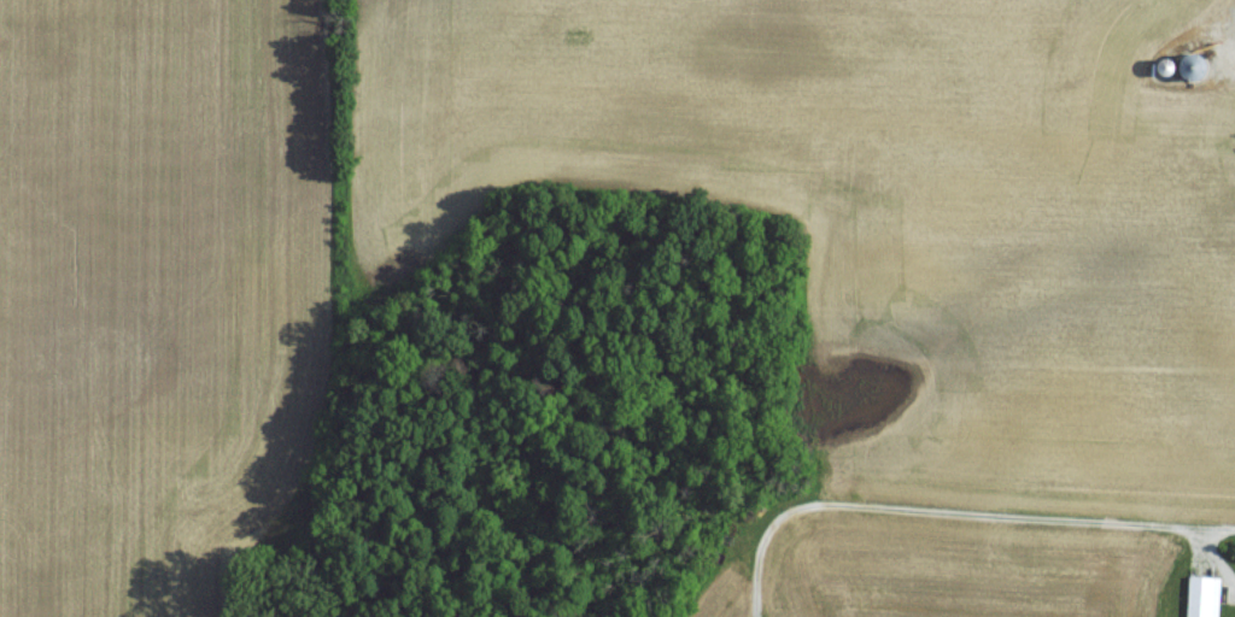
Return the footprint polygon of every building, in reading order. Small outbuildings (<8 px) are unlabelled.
[(1185,578),(1185,616),(1212,616),(1212,577),(1185,578)]
